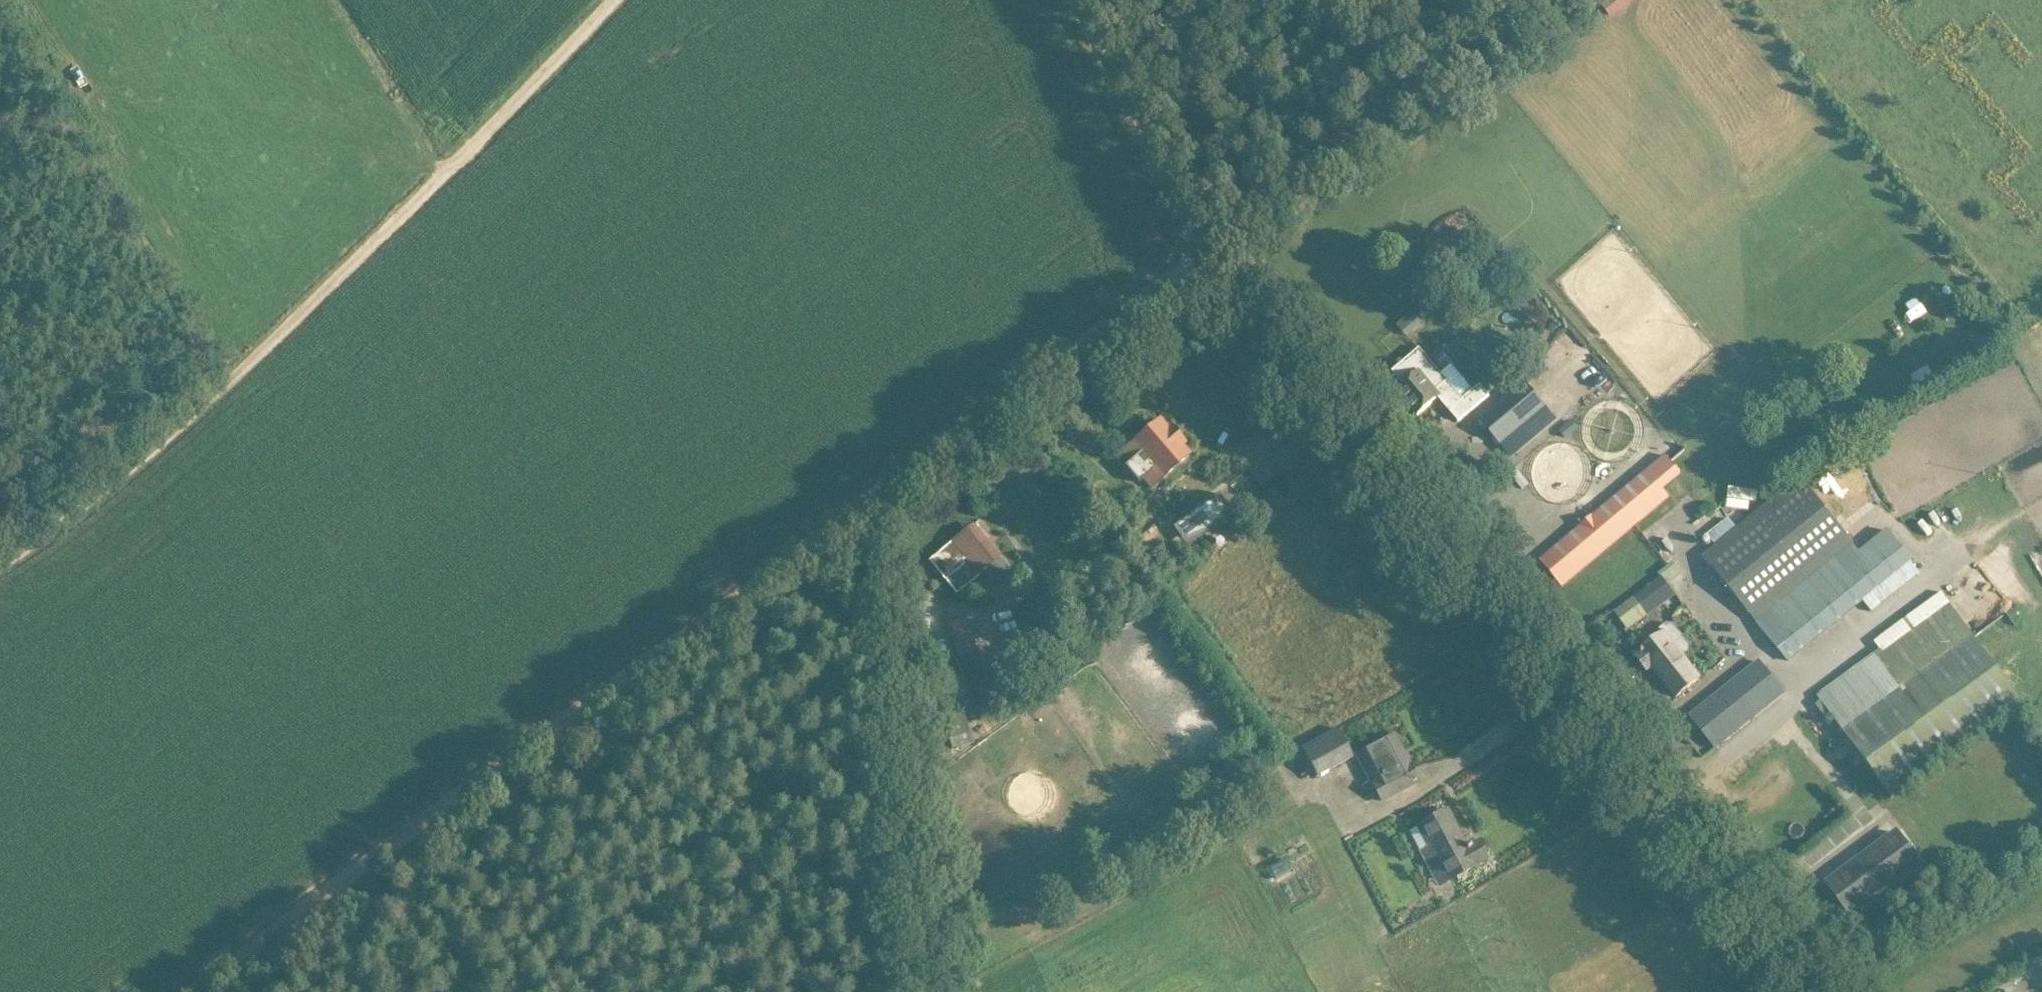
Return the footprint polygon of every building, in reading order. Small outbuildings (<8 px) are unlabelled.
[(1640,0),(1618,0),(1615,1),(1621,11),(1640,0)] [(1463,399),(1419,349),(1392,373),(1404,387),(1397,392),(1418,416),(1438,398),(1459,422),(1489,395),(1480,385),(1463,399)] [(1508,454),(1553,416),(1546,407),(1525,382),(1479,421),(1500,445),(1508,454)] [(1121,454),(1151,489),(1189,456),(1181,447),(1184,444),(1170,428),(1167,431),(1159,421),(1121,454)] [(1666,456),(1648,472),(1540,561),(1562,587),(1669,497),(1662,489),(1681,473),(1666,456)] [(1701,555),(1755,621),(1763,631),(1788,661),(1862,601),(1872,613),(1922,573),(1888,531),(1859,553),(1799,478),(1701,555)] [(1756,511),(1760,490),(1732,484),(1728,506),(1756,511)] [(1218,494),(1174,526),(1183,539),(1209,525),(1227,505),(1218,494)] [(988,569),(1001,558),(987,541),(993,535),(981,519),(967,531),(952,543),(928,562),(956,595),(988,570),(988,569)] [(1662,577),(1634,598),(1648,616),(1676,596),(1662,577)] [(1882,653),(1819,700),(1845,734),(1847,737),(1891,797),(1907,785),(2020,701),(1993,665),(1949,604),(1941,593),(1873,641),(1878,648),(1882,653)] [(1651,666),(1676,698),(1700,679),(1680,654),(1691,646),(1675,626),(1666,625),(1661,629),(1664,633),(1635,656),(1647,670),(1651,666)] [(1023,690),(1017,671),(986,681),(975,649),(971,650),(966,635),(951,640),(973,706),(1023,690)] [(1759,662),(1691,717),(1716,748),(1784,694),(1759,662)] [(1353,756),(1336,727),(1300,747),(1317,777),(1353,756)] [(1393,737),(1358,756),(1382,802),(1418,783),(1393,737)] [(1419,851),(1438,887),(1476,867),(1475,866),(1486,860),(1477,843),(1470,847),(1469,846),(1466,847),(1447,812),(1418,827),(1428,846),(1419,851)] [(1826,884),(1850,917),(1920,866),(1896,833),(1826,884)]
